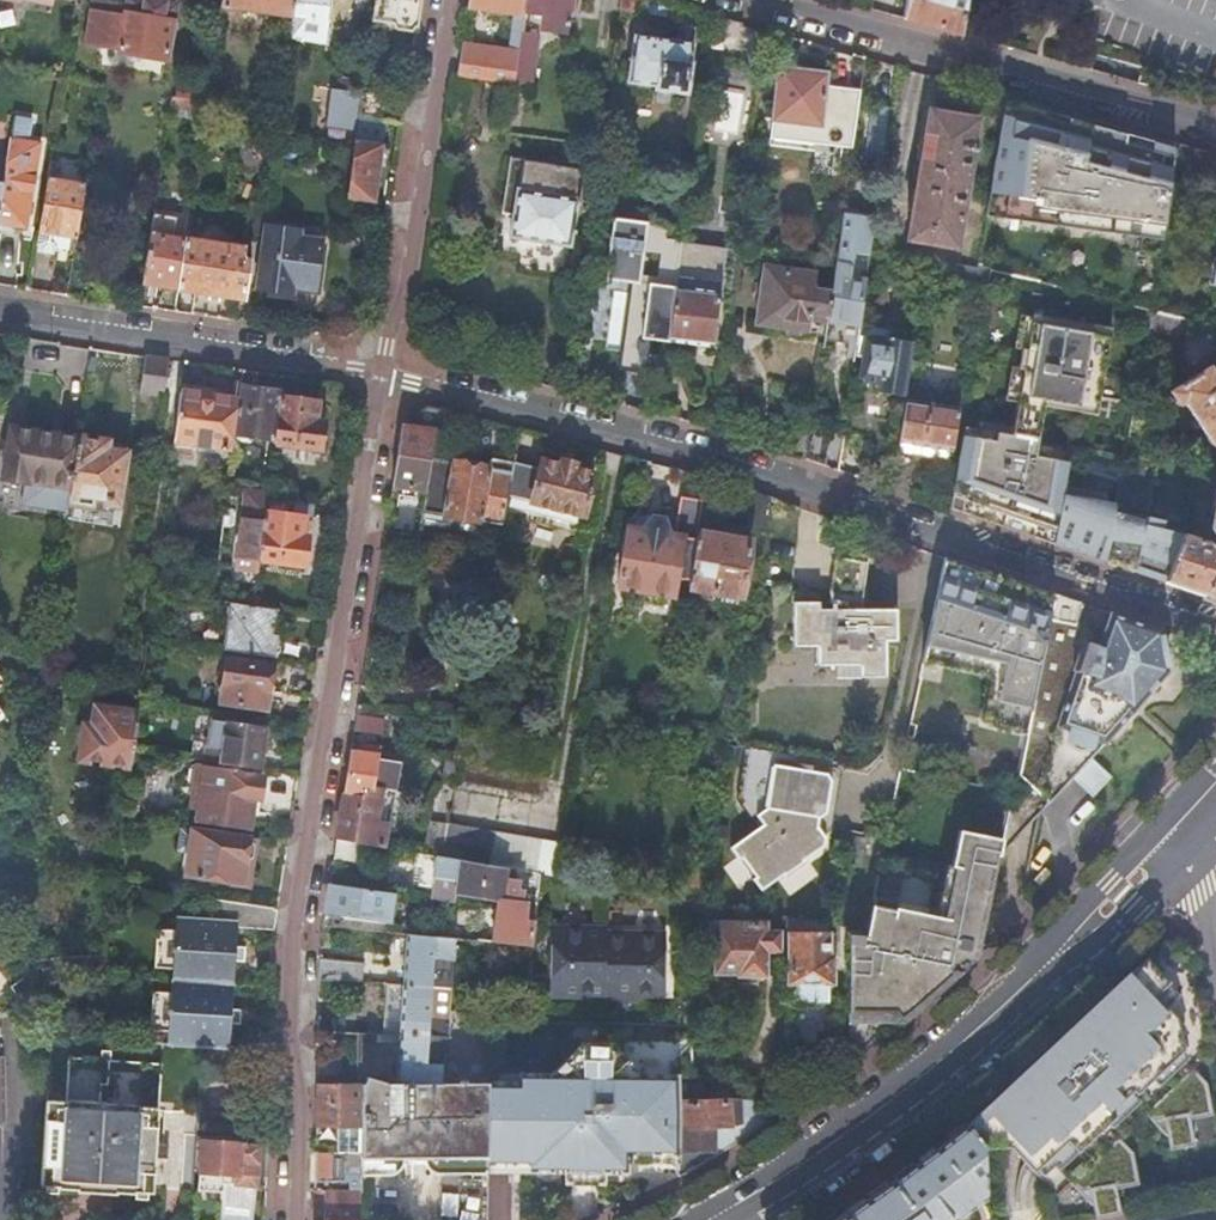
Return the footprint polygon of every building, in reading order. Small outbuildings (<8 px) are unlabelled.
[(86,44),(122,49),(121,52),(165,59),(174,6),(135,0),(130,0),(129,2),(128,7),(116,4),(92,0),(86,44)] [(219,5),(292,16),(294,0),(220,0),(219,5)] [(371,21),(417,28),(420,4),(421,0),(374,0),(371,21)] [(469,5),(523,13),(524,10),(525,0),(469,0),(469,5)] [(524,10),(541,12),(539,27),(567,31),(572,0),(525,0),(524,10)] [(658,0),(623,0),(621,9),(641,12),(665,16),(668,3),(658,0)] [(901,17),(962,34),(966,0),(905,0),(901,17)] [(518,51),(513,81),(530,84),(537,34),(521,32),(518,51)] [(634,36),(628,83),(652,86),(654,91),(686,95),(692,43),(634,36)] [(463,42),(458,72),(513,81),(518,51),(463,42)] [(768,138),(815,144),(823,73),(777,67),(768,138)] [(406,97),(362,90),(359,116),(402,122),(406,97)] [(203,112),(205,100),(173,95),(171,106),(203,112)] [(870,146),(866,171),(868,175),(880,177),(889,108),(872,105),(867,145),(870,146)] [(929,111),(908,239),(957,248),(977,119),(929,111)] [(0,202),(0,223),(27,227),(41,142),(28,140),(32,117),(15,115),(8,156),(0,202)] [(355,140),(347,198),(356,199),(355,208),(365,209),(366,200),(375,202),(384,144),(381,144),(382,138),(379,134),(370,133),(368,142),(355,140)] [(1174,142),(1170,180),(1215,192),(1215,154),(1174,142)] [(8,156),(0,155),(0,202),(8,156)] [(512,159),(503,212),(513,214),(509,236),(570,246),(583,171),(512,159)] [(51,160),(35,251),(57,254),(59,247),(74,249),(85,183),(55,178),(58,161),(51,160)] [(874,213),(842,208),(839,231),(871,236),(874,213)] [(154,217),(143,285),(176,290),(184,238),(172,236),(175,220),(161,218),(154,217)] [(614,222),(607,278),(621,280),(621,281),(631,282),(624,335),(651,339),(669,341),(669,340),(681,243),(681,242),(664,239),(666,227),(628,222),(628,224),(614,222)] [(270,227),(262,288),(292,292),(294,284),(315,287),(321,242),(299,239),(300,231),(270,227)] [(839,231),(834,265),(830,293),(827,317),(860,321),(866,277),(851,275),(854,253),(869,255),(871,236),(839,231)] [(184,238),(176,290),(173,312),(193,315),(196,293),(245,301),(251,260),(244,259),(245,248),(184,238)] [(725,249),(681,243),(669,340),(713,346),(719,293),(725,249)] [(735,250),(725,249),(719,293),(730,294),(735,250)] [(869,255),(854,253),(851,275),(866,277),(868,261),(869,255)] [(990,268),(978,266),(957,261),(953,280),(986,287),(990,268)] [(808,314),(827,317),(830,293),(811,290),(814,275),(765,267),(757,321),(780,324),(780,330),(784,335),(799,337),(805,333),(808,314)] [(1189,319),(1154,309),(1146,347),(1182,354),(1189,319)] [(1066,476),(1069,460),(1035,454),(1037,442),(1045,404),(1097,414),(1114,327),(1035,311),(1035,316),(1028,347),(1024,346),(1020,367),(1024,368),(1018,399),(1011,434),(997,430),(997,431),(995,439),(960,432),(946,507),(1053,543),(1066,476)] [(1028,347),(1035,316),(1023,314),(1017,345),(1024,346),(1028,347)] [(862,354),(859,369),(865,370),(863,378),(879,380),(878,389),(901,393),(909,341),(886,338),(889,323),(872,320),(867,355),(862,354)] [(651,339),(624,335),(622,351),(620,369),(647,372),(651,339)] [(157,390),(163,391),(167,359),(146,356),(140,392),(156,394),(157,390)] [(1024,368),(1020,367),(1012,366),(1007,396),(1018,399),(1024,368)] [(1169,389),(1179,404),(1185,401),(1213,445),(1215,443),(1215,378),(1209,366),(1169,389)] [(257,372),(243,370),(234,435),(275,441),(281,396),(282,390),(255,386),(257,372)] [(960,394),(907,385),(891,487),(911,494),(919,443),(952,449),(960,394)] [(180,392),(174,439),(227,447),(233,400),(216,397),(217,391),(185,386),(184,392),(180,392)] [(275,441),(275,443),(320,450),(324,422),(315,420),(317,402),(281,396),(275,441)] [(404,419),(394,485),(427,490),(433,458),(442,408),(425,404),(404,419)] [(76,444),(77,438),(25,430),(27,419),(15,416),(13,427),(10,427),(2,479),(25,483),(21,505),(65,512),(67,504),(71,476),(76,444)] [(832,423),(812,420),(807,458),(826,465),(832,423)] [(995,439),(997,431),(995,431),(995,429),(961,423),(960,432),(995,439)] [(71,476),(67,504),(93,508),(95,498),(114,502),(121,453),(103,450),(104,442),(77,438),(76,444),(71,476)] [(1161,447),(1155,478),(1150,499),(1135,570),(1215,598),(1215,543),(1183,532),(1194,487),(1206,490),(1213,457),(1161,447)] [(512,466),(507,496),(583,514),(593,473),(575,469),(577,459),(561,455),(558,465),(514,454),(512,466)] [(1066,476),(1053,543),(1135,570),(1151,472),(1121,466),(1122,464),(1071,454),(1069,460),(1066,476)] [(423,515),(422,522),(443,525),(445,514),(480,520),(478,531),(500,535),(507,496),(512,466),(490,461),(489,468),(433,458),(427,490),(423,515)] [(266,510),(268,495),(246,493),(238,556),(259,559),(266,510)] [(266,510),(259,559),(304,565),(308,535),(302,534),(304,516),(311,517),(313,501),(280,497),(278,512),(266,510)] [(389,510),(386,531),(419,535),(422,522),(423,515),(389,510)] [(443,525),(478,531),(480,520),(445,514),(443,525)] [(629,528),(620,582),(673,592),(682,537),(665,534),(666,526),(662,518),(654,516),(648,521),(646,531),(629,528)] [(697,531),(687,586),(692,586),(691,593),(710,596),(711,589),(742,594),(751,540),(697,531)] [(836,552),(833,574),(865,579),(868,556),(836,552)] [(1026,732),(1055,593),(945,556),(923,660),(990,673),(981,718),(992,720),(991,724),(1026,732)] [(817,647),(817,665),(859,666),(859,678),(886,678),(886,642),(896,642),(896,610),(863,609),(863,596),(865,579),(833,574),(829,603),(846,605),(846,609),(820,609),(820,602),(794,602),(793,647),(817,647)] [(1026,732),(1014,789),(1003,837),(1000,855),(1145,695),(1142,690),(1138,689),(1143,673),(1160,679),(1166,672),(1158,628),(1055,593),(1026,732)] [(224,649),(274,656),(277,634),(272,633),(276,608),(253,604),(231,601),(224,649)] [(224,658),(218,701),(266,708),(273,665),(224,658)] [(859,666),(817,665),(817,677),(859,678),(859,666)] [(1145,695),(1160,679),(1143,673),(1138,689),(1142,690),(1145,695)] [(132,750),(137,715),(95,709),(93,728),(87,727),(83,758),(129,765),(132,750)] [(355,727),(382,731),(385,715),(357,711),(355,727)] [(218,762),(257,768),(263,727),(239,724),(239,722),(211,718),(207,745),(220,747),(218,762)] [(351,749),(345,792),(365,795),(366,787),(373,789),(378,758),(380,746),(367,743),(366,752),(351,749)] [(462,754),(462,758),(457,786),(540,799),(546,766),(462,754)] [(345,792),(337,838),(374,844),(384,846),(388,822),(391,823),(395,797),(392,797),(397,761),(378,758),(373,789),(366,787),(365,795),(345,792)] [(764,823),(732,845),(741,859),(744,857),(753,869),(750,872),(762,889),(785,872),(786,874),(808,858),(807,857),(826,843),(827,836),(819,825),(814,824),(815,816),(821,816),(828,811),(834,778),(829,772),(774,763),(768,806),(757,813),(764,823)] [(196,821),(248,829),(256,774),(204,766),(201,788),(193,787),(191,804),(198,805),(196,821)] [(430,820),(424,852),(445,856),(445,853),(450,824),(430,820)] [(450,824),(445,853),(554,871),(560,842),(450,824)] [(880,863),(866,932),(850,932),(849,1061),(918,1010),(931,998),(991,943),(982,941),(1000,855),(1003,837),(962,829),(955,861),(958,861),(955,878),(880,863)] [(188,852),(186,871),(241,880),(247,837),(199,830),(195,853),(188,852)] [(337,838),(334,858),(371,863),(374,844),(337,838)] [(421,883),(498,898),(501,876),(510,877),(511,867),(445,856),(424,852),(418,851),(417,859),(425,861),(421,883)] [(498,898),(497,905),(492,940),(531,945),(536,902),(521,899),(523,891),(537,894),(540,872),(511,867),(510,877),(501,876),(498,898)] [(330,883),(325,911),(388,921),(391,892),(330,883)] [(277,906),(206,894),(204,915),(172,913),(171,926),(168,964),(163,1041),(229,1045),(231,1022),(232,1005),(235,958),(236,943),(237,923),(261,926),(273,928),(277,906)] [(828,920),(785,913),(785,930),(828,930),(828,920)] [(715,918),(714,972),(738,972),(738,975),(766,976),(767,949),(779,949),(780,929),(767,928),(767,920),(715,918)] [(567,948),(567,943),(562,943),(562,923),(552,923),(553,947),(567,948)] [(562,943),(567,943),(567,948),(576,949),(622,954),(622,990),(660,989),(659,963),(667,963),(667,930),(607,931),(607,923),(562,923),(562,943)] [(149,963),(168,964),(171,926),(151,925),(149,963)] [(272,937),(273,928),(261,926),(260,935),(272,937)] [(785,930),(786,983),(792,983),(792,1000),(829,1000),(828,982),(835,982),(834,954),(831,954),(831,930),(828,930),(785,930)] [(406,932),(403,981),(433,984),(436,935),(406,932)] [(436,935),(433,984),(433,989),(450,990),(453,958),(454,937),(436,935)] [(1118,1138),(1144,1114),(1192,1068),(1215,1047),(1193,947),(1163,939),(1116,987),(1084,1018),(1071,1032),(1051,1049),(1041,1060),(986,1106),(964,1124),(983,1149),(984,1148),(1009,1147),(1038,1177),(1052,1164),(1070,1182),(1118,1138)] [(246,944),(236,943),(235,958),(245,958),(246,944)] [(576,949),(567,948),(567,954),(553,954),(553,992),(591,991),(591,990),(591,982),(607,982),(607,990),(622,990),(622,954),(576,949)] [(320,961),(320,978),(361,980),(361,963),(320,961)] [(660,989),(668,989),(667,963),(659,963),(660,989)] [(403,981),(399,1030),(429,1032),(430,1024),(433,989),(433,984),(403,981)] [(433,989),(430,1024),(447,1026),(448,1010),(450,990),(433,989)] [(242,1006),(232,1005),(231,1022),(241,1023),(242,1006)] [(448,1010),(447,1026),(445,1049),(484,1051),(484,1011),(448,1010)] [(362,1122),(362,1149),(362,1160),(362,1170),(385,1170),(389,1169),(393,1168),(396,1167),(399,1165),(401,1163),(404,1159),(406,1156),(407,1152),(416,1152),(424,1152),(426,1158),(427,1162),(431,1166),(435,1168),(440,1169),(478,1169),(478,1166),(485,1166),(485,1081),(485,1051),(484,1051),(445,1049),(447,1026),(430,1024),(429,1032),(399,1030),(357,1030),(355,1080),(362,1080),(362,1122)] [(260,1047),(269,1048),(270,1032),(260,1032),(260,1047)] [(692,1046),(692,1034),(623,1034),(623,1076),(561,1078),(554,1078),(554,1082),(505,1081),(505,1116),(505,1171),(568,1171),(605,1171),(629,1171),(629,1158),(679,1159),(678,1124),(676,1073),(692,1073),(692,1046)] [(623,1076),(623,1034),(611,1034),(611,1056),(572,1056),(572,1074),(554,1074),(554,1078),(561,1078),(623,1076)] [(47,1098),(41,1184),(46,1184),(58,1185),(58,1188),(79,1190),(80,1180),(92,1181),(94,1165),(106,1166),(105,1182),(115,1182),(115,1192),(137,1193),(138,1190),(148,1191),(154,1192),(156,1157),(157,1141),(163,1063),(111,1060),(111,1051),(100,1051),(100,1059),(69,1057),(66,1099),(47,1098)] [(1166,1137),(1167,1139),(1192,1134),(1189,1120),(1213,1116),(1206,1083),(1192,1068),(1144,1114),(1166,1137)] [(712,1072),(692,1073),(676,1073),(678,1124),(679,1159),(680,1171),(685,1172),(717,1152),(768,1121),(759,1100),(734,1099),(713,1081),(712,1072)] [(317,1081),(316,1123),(362,1122),(362,1080),(355,1080),(317,1081)] [(505,1081),(485,1081),(485,1166),(485,1171),(505,1171),(505,1116),(505,1081)] [(964,1124),(944,1142),(921,1160),(896,1178),(869,1197),(842,1216),(836,1219),(954,1219),(984,1199),(982,1152),(985,1152),(983,1149),(964,1124)] [(1194,1145),(1192,1134),(1167,1139),(1169,1151),(1194,1145)] [(1070,1182),(1094,1208),(1118,1204),(1116,1190),(1138,1186),(1132,1154),(1118,1138),(1070,1182)] [(200,1139),(197,1179),(195,1191),(219,1193),(220,1182),(254,1185),(259,1146),(200,1139)] [(169,1142),(157,1141),(156,1157),(168,1158),(169,1142)] [(362,1149),(315,1150),(315,1178),(344,1179),(344,1160),(362,1160),(362,1149)] [(1056,1195),(1070,1182),(1052,1164),(1038,1177),(1056,1195)] [(80,1180),(79,1190),(115,1192),(115,1182),(105,1182),(106,1166),(94,1165),(92,1181),(80,1180)] [(605,1171),(568,1171),(568,1182),(604,1182),(605,1171)] [(58,1195),(58,1188),(58,1185),(46,1184),(46,1194),(58,1195)] [(147,1201),(148,1191),(138,1190),(137,1193),(137,1200),(147,1201)] [(362,1190),(314,1190),(313,1219),(361,1219),(362,1190)] [(1120,1215),(1118,1204),(1094,1208),(1096,1219),(1120,1215)]
